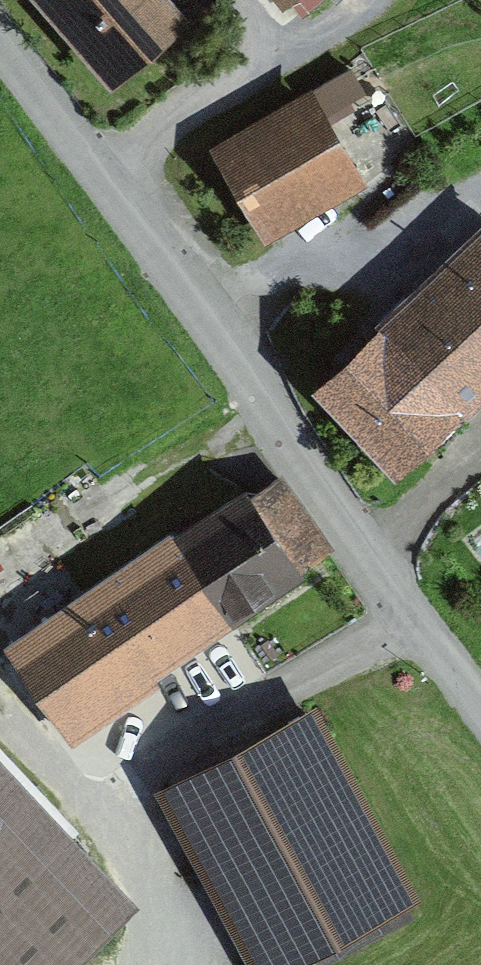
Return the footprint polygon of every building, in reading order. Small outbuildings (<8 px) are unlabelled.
[(191,33),(162,0),(25,0),(112,101),(191,33)] [(262,249),(365,191),(325,120),(366,97),(353,74),(311,96),(209,155),(262,249)] [(480,391),(480,242),(475,236),(315,390),(396,473),(480,391)] [(327,564),(280,487),(245,511),(235,503),(169,548),(140,509),(57,565),(79,598),(0,657),(0,669),(71,756),(231,646),(227,636),(299,592),(299,580),(327,564)] [(405,895),(311,718),(166,795),(256,964),(273,964),(405,895)] [(103,923),(0,814),(0,964),(58,964),(103,923)]
